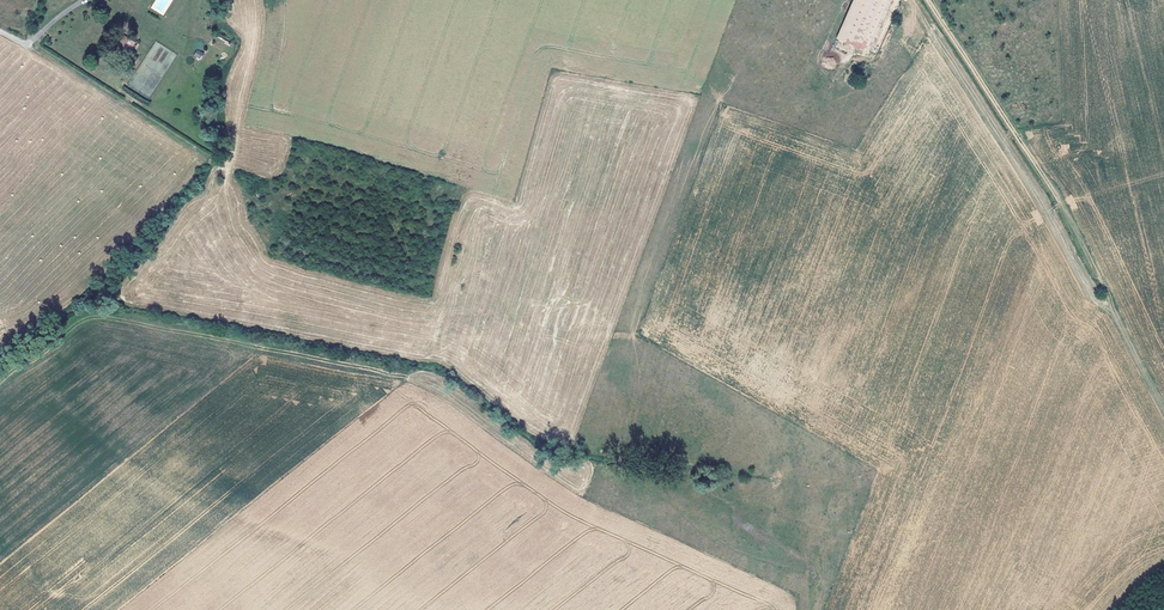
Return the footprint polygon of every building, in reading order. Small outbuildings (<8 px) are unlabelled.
[(837,38),(868,52),(891,0),(854,0),(837,38)] [(135,42),(125,36),(116,50),(115,49),(113,52),(122,58),(125,57),(128,53),(129,54),(132,50),(130,49),(135,42)]
